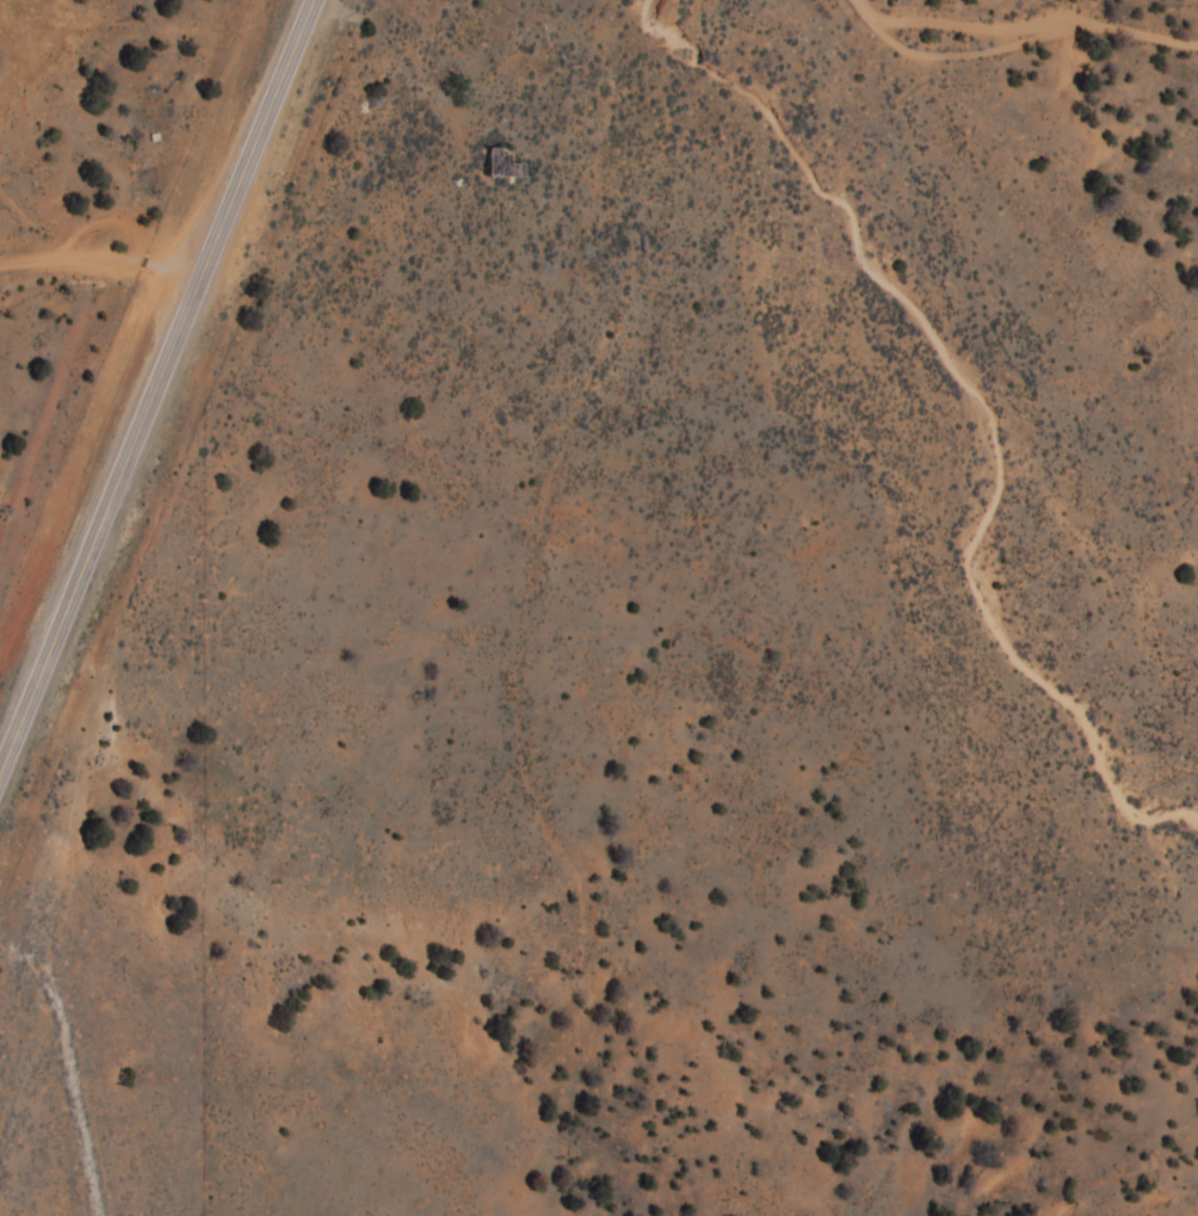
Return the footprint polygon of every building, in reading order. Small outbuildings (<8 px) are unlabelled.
[(488,177),(521,177),(521,163),(509,163),(509,150),(488,150),(488,177)]
